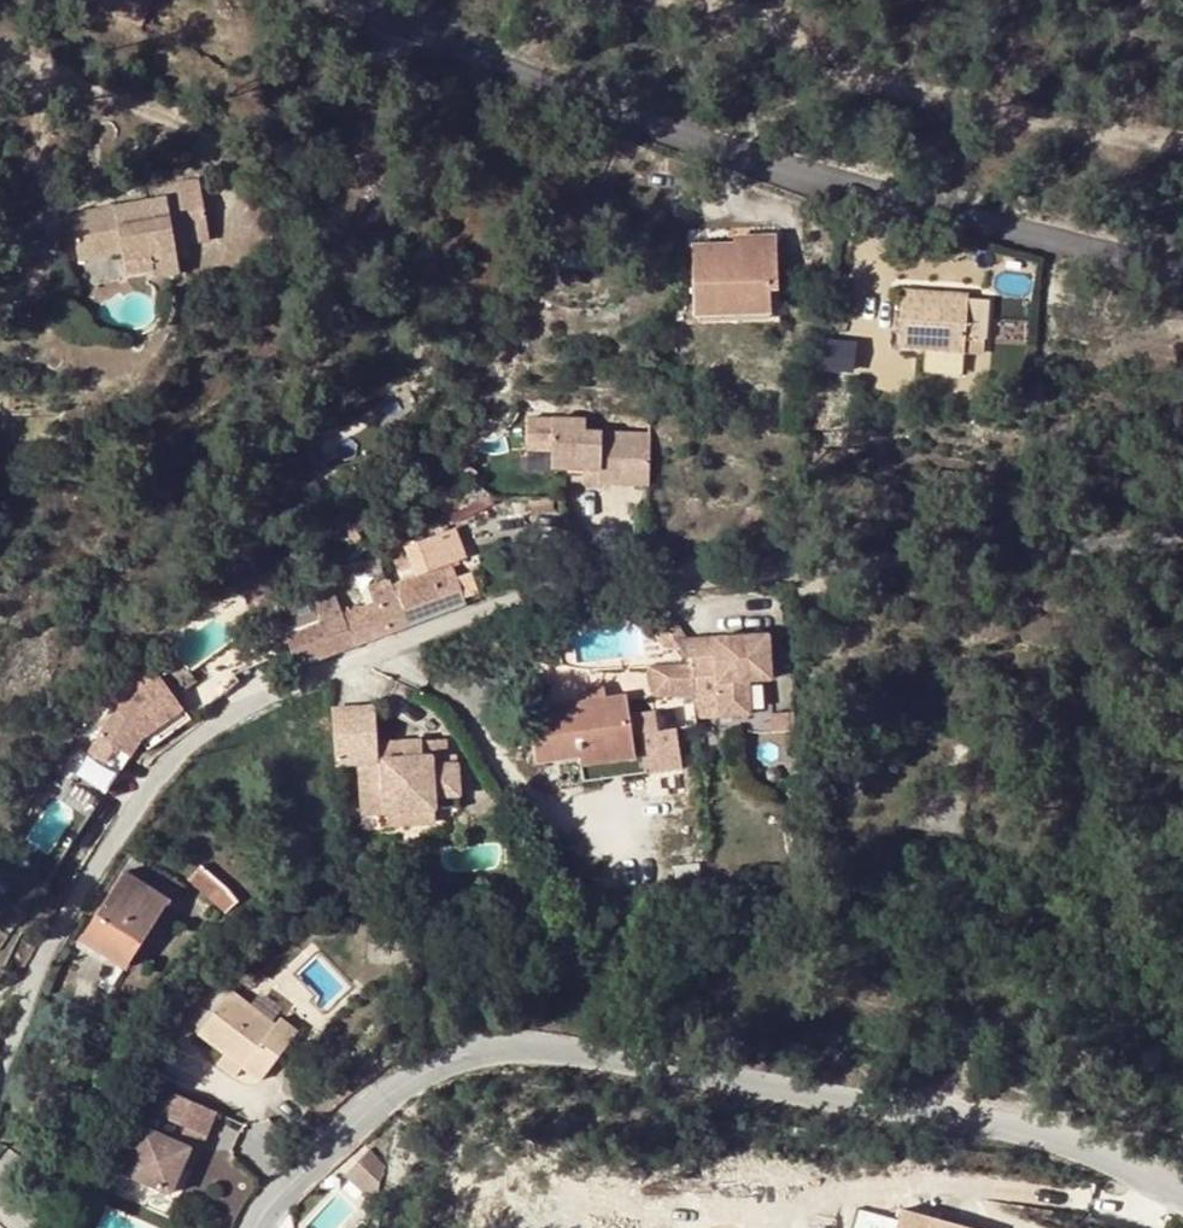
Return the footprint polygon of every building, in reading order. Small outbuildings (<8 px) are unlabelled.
[(167,195),(158,197),(123,204),(125,212),(111,215),(109,207),(72,214),(80,257),(141,245),(147,268),(170,263),(167,251),(187,247),(185,242),(212,236),(202,182),(166,190),(167,195)] [(125,212),(123,204),(109,207),(111,215),(125,212)] [(744,244),(734,243),(693,245),(694,313),(771,311),(770,287),(779,286),(777,235),(744,236),(744,244)] [(167,251),(170,263),(172,274),(191,269),(187,247),(167,251)] [(902,290),(898,346),(966,350),(967,336),(989,336),(991,295),(902,290)] [(822,366),(854,368),(855,337),(824,335),(822,366)] [(966,350),(988,351),(989,336),(967,336),(966,350)] [(581,479),(649,482),(650,430),(587,427),(588,414),(531,412),(530,444),(554,445),(554,461),(582,462),(581,479)] [(357,506),(345,518),(358,530),(370,517),(357,506)] [(412,543),(421,572),(450,562),(468,555),(458,527),(412,543)] [(450,562),(421,572),(397,581),(401,591),(397,592),(409,623),(478,598),(469,570),(455,575),(450,562)] [(370,592),(374,601),(397,592),(394,584),(370,592)] [(286,634),(296,666),(352,645),(340,613),(331,591),(311,599),(319,621),(286,634)] [(352,645),(358,642),(409,623),(397,592),(374,601),(340,613),(352,645)] [(656,628),(673,625),(660,598),(641,599),(656,628)] [(236,671),(285,654),(279,635),(259,639),(222,656),(224,658),(236,671)] [(712,716),(750,714),(750,681),(773,681),(773,636),(678,636),(686,653),(689,659),(690,673),(711,673),(712,716)] [(652,689),(692,687),(690,673),(689,659),(686,653),(651,655),(649,657),(647,661),(646,667),(645,671),(645,674),(646,680),(647,682),(649,685),(651,688),(652,689)] [(207,675),(223,692),(238,679),(241,677),(236,671),(224,658),(222,660),(207,673),(207,675)] [(122,734),(176,697),(159,673),(112,707),(92,737),(127,754),(133,749),(122,734)] [(223,692),(207,675),(176,697),(122,734),(133,749),(143,742),(147,747),(223,692)] [(591,691),(591,699),(609,696),(608,688),(591,691)] [(609,696),(591,699),(543,704),(545,717),(541,717),(542,722),(536,723),(537,728),(530,728),(534,760),(579,755),(580,761),(633,753),(627,712),(624,694),(609,696)] [(373,708),(331,710),(334,764),(358,762),(359,796),(377,812),(431,810),(431,798),(456,797),(455,766),(444,767),(443,742),(401,744),(403,759),(375,761),(375,745),(373,708)] [(645,770),(638,711),(627,712),(633,753),(580,761),(582,778),(645,770)] [(403,759),(401,744),(375,745),(375,761),(403,759)] [(198,865),(186,878),(206,893),(217,882),(198,865)] [(168,897),(123,869),(81,937),(107,953),(126,965),(168,897)] [(107,953),(81,937),(76,945),(102,961),(107,953)] [(199,1030),(225,1049),(243,1062),(252,1049),(262,1035),(279,1047),(290,1031),(275,1019),(273,1023),(230,990),(199,1030)] [(252,1049),(268,1061),(279,1047),(262,1035),(252,1049)] [(217,1059),(235,1072),(243,1062),(225,1049),(217,1059)] [(208,1135),(219,1112),(171,1089),(160,1112),(208,1135)] [(193,1147),(148,1125),(126,1170),(171,1192),(193,1147)] [(367,1146),(356,1160),(361,1164),(378,1180),(384,1165),(367,1146)] [(344,1173),(376,1203),(378,1180),(361,1164),(356,1160),(344,1173)] [(900,1214),(896,1227),(953,1227),(900,1214)]
